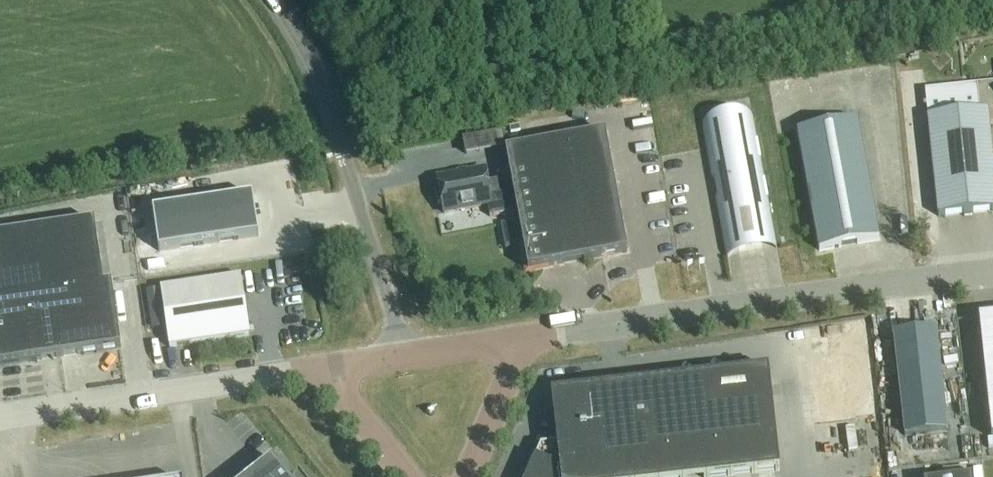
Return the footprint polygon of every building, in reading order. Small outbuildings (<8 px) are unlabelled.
[(977,86),(980,112),(988,112),(989,126),(992,125),(992,84),(977,86)] [(928,118),(938,217),(992,212),(992,160),(989,126),(988,112),(980,112),(928,118)] [(724,248),(776,239),(754,119),(702,128),(724,248)] [(798,134),(820,252),(880,241),(859,123),(798,134)] [(486,218),(517,212),(528,271),(628,253),(605,134),(506,153),(513,192),(486,198),(482,172),(434,181),(436,190),(432,191),(435,206),(438,206),(440,214),(484,206),(486,218)] [(160,252),(259,237),(253,198),(154,213),(160,252)] [(0,238),(0,359),(1,367),(122,348),(113,287),(105,288),(95,224),(0,238)] [(241,277),(161,289),(169,349),(250,337),(241,277)] [(980,318),(992,439),(992,317),(980,318)] [(949,435),(937,331),(893,336),(905,440),(949,435)] [(779,472),(768,374),(553,398),(558,445),(541,447),(529,476),(730,476),(779,472)] [(273,460),(251,476),(286,476),(273,460)]
